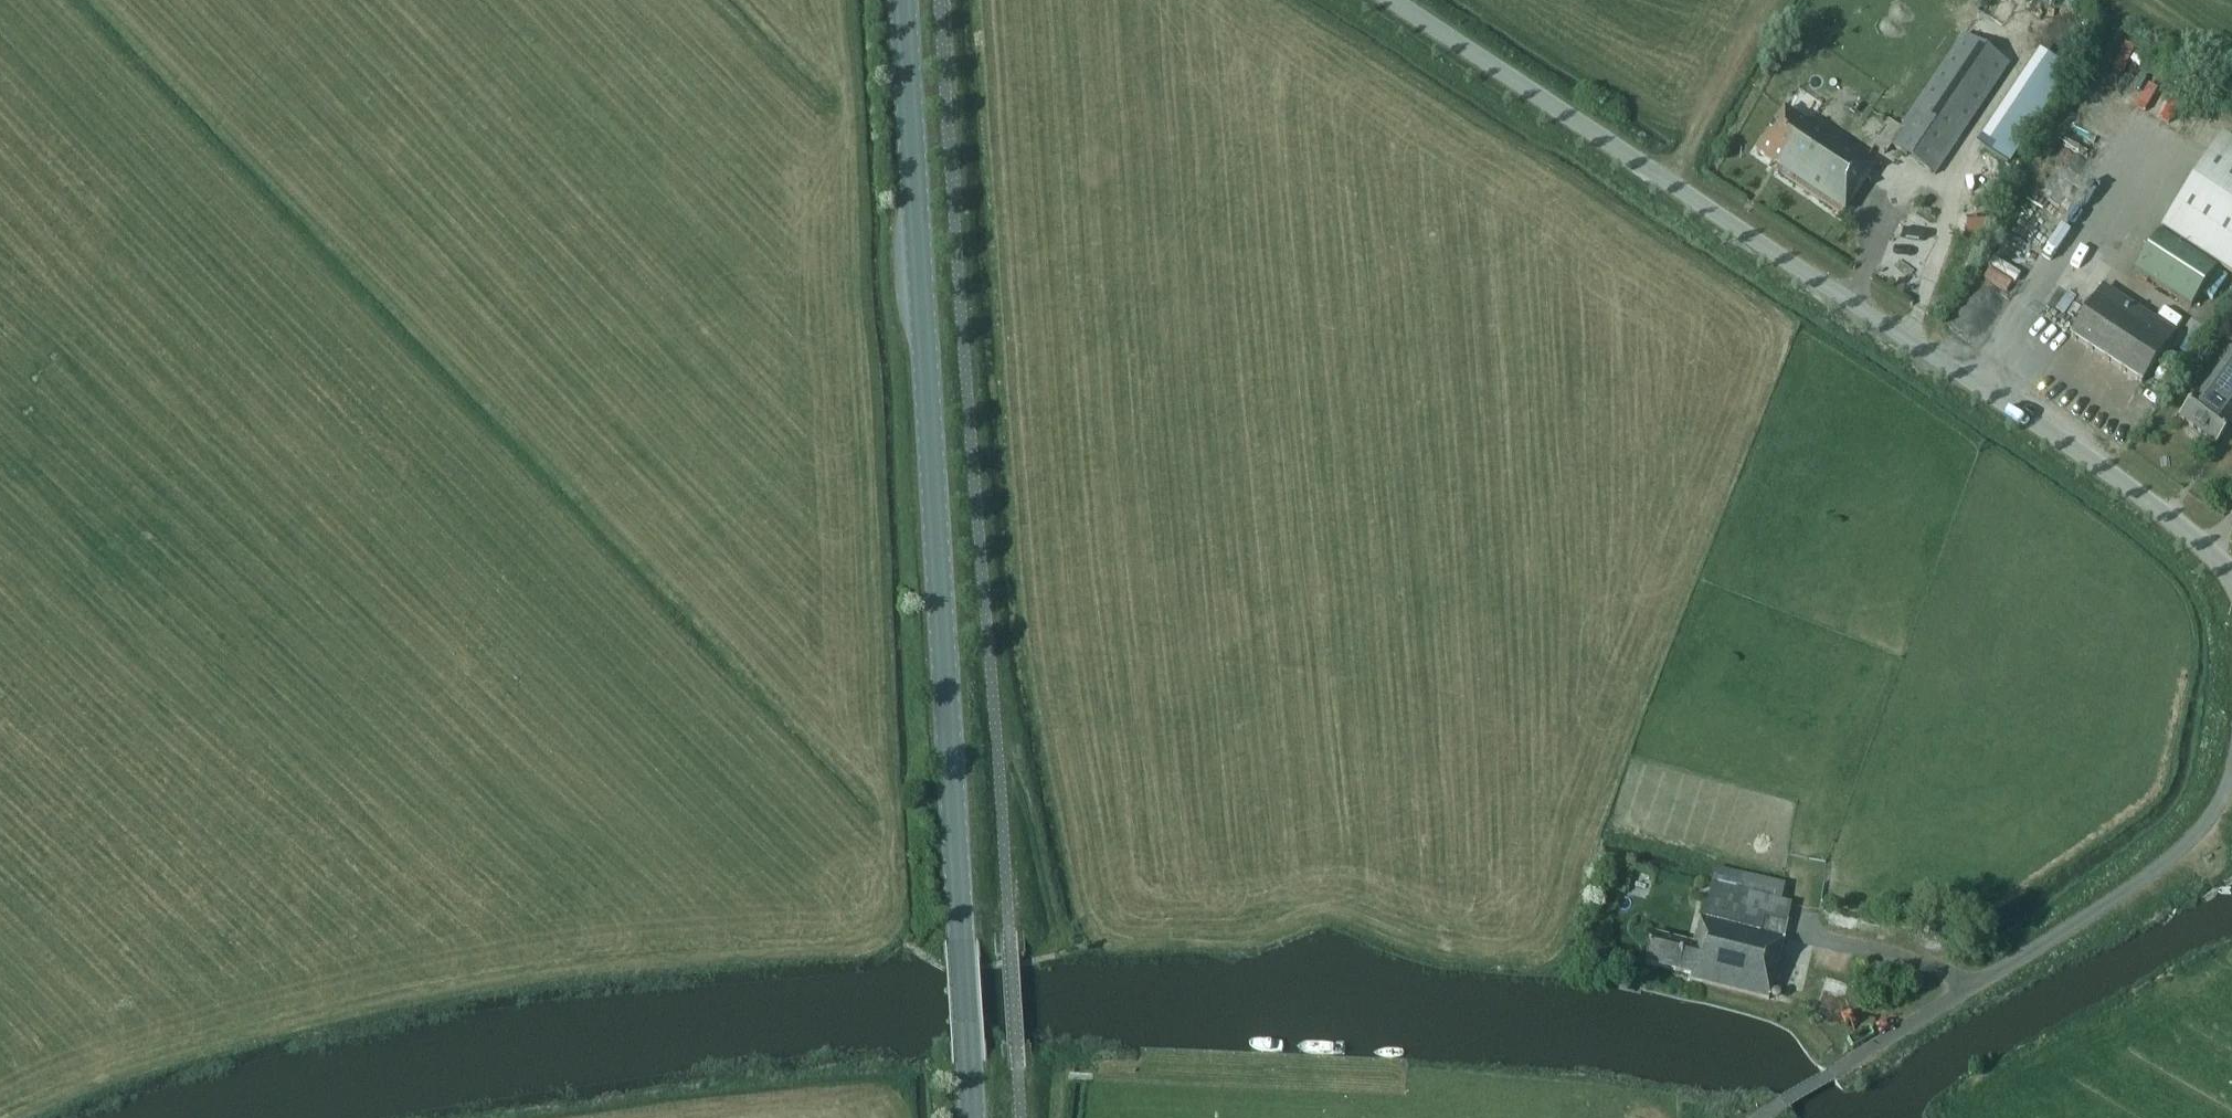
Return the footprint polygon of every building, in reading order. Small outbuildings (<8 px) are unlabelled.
[(1890,145),(1933,174),(2007,64),(1963,34),(1899,128),(1888,120),(1871,145),(1884,153),(1890,145)] [(1990,150),(2019,167),(2076,69),(2048,53),(1990,150)] [(2166,89),(2152,111),(2174,125),(2188,104),(2166,89)] [(1810,119),(1807,124),(1785,109),(1755,152),(1778,168),(1775,171),(1841,215),(1875,163),(1810,119)] [(2231,275),(2231,143),(2221,136),(2160,231),(2231,275)] [(2159,233),(2133,272),(2190,308),(2215,269),(2159,233)] [(1988,278),(2013,292),(2024,274),(1999,260),(1988,278)] [(2103,286),(2070,337),(2141,383),(2174,333),(2103,286)] [(2212,378),(2199,395),(2197,394),(2179,418),(2215,445),(2231,423),(2231,422),(2230,420),(2231,418),(2231,352),(2212,379),(2212,378)] [(1645,964),(1691,975),(1690,980),(1768,1000),(1792,905),(1711,884),(1702,919),(1700,919),(1694,945),(1653,935),(1645,964)]
